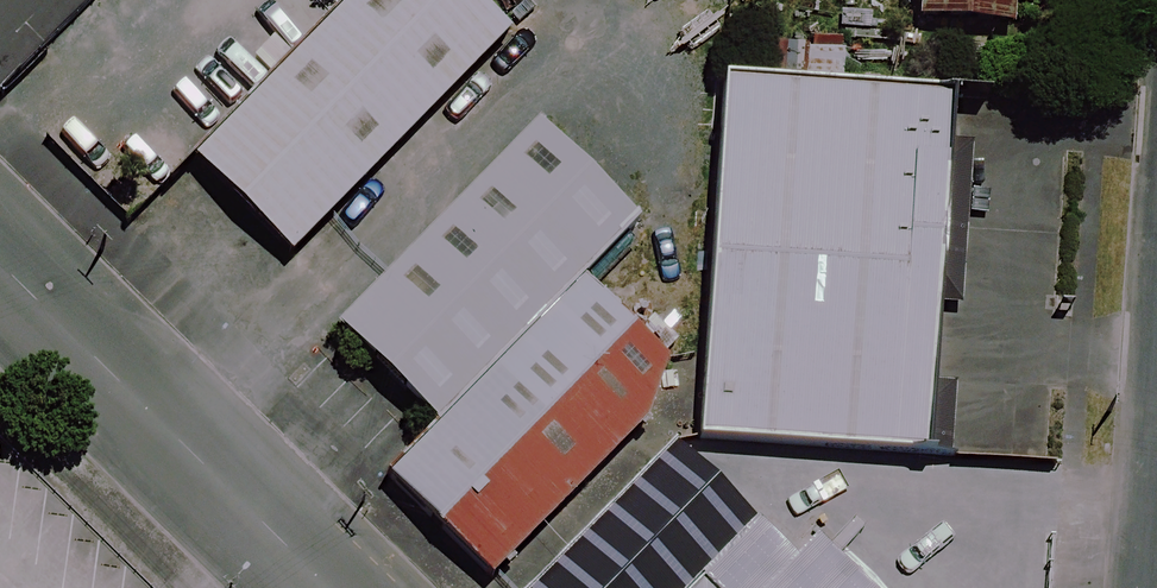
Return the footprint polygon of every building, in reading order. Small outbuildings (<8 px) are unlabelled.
[(437,0),(338,0),(177,168),(271,256),(478,39),(437,0)] [(925,23),(1023,26),(1024,0),(902,0),(902,3),(925,4),(925,23)] [(897,457),(910,103),(689,95),(676,449),(897,457)] [(600,216),(513,133),(310,346),(396,428),(600,216)] [(549,275),(350,483),(461,587),(474,587),(635,419),(645,374),(549,275)] [(521,587),(793,587),(651,453),(521,587)]
